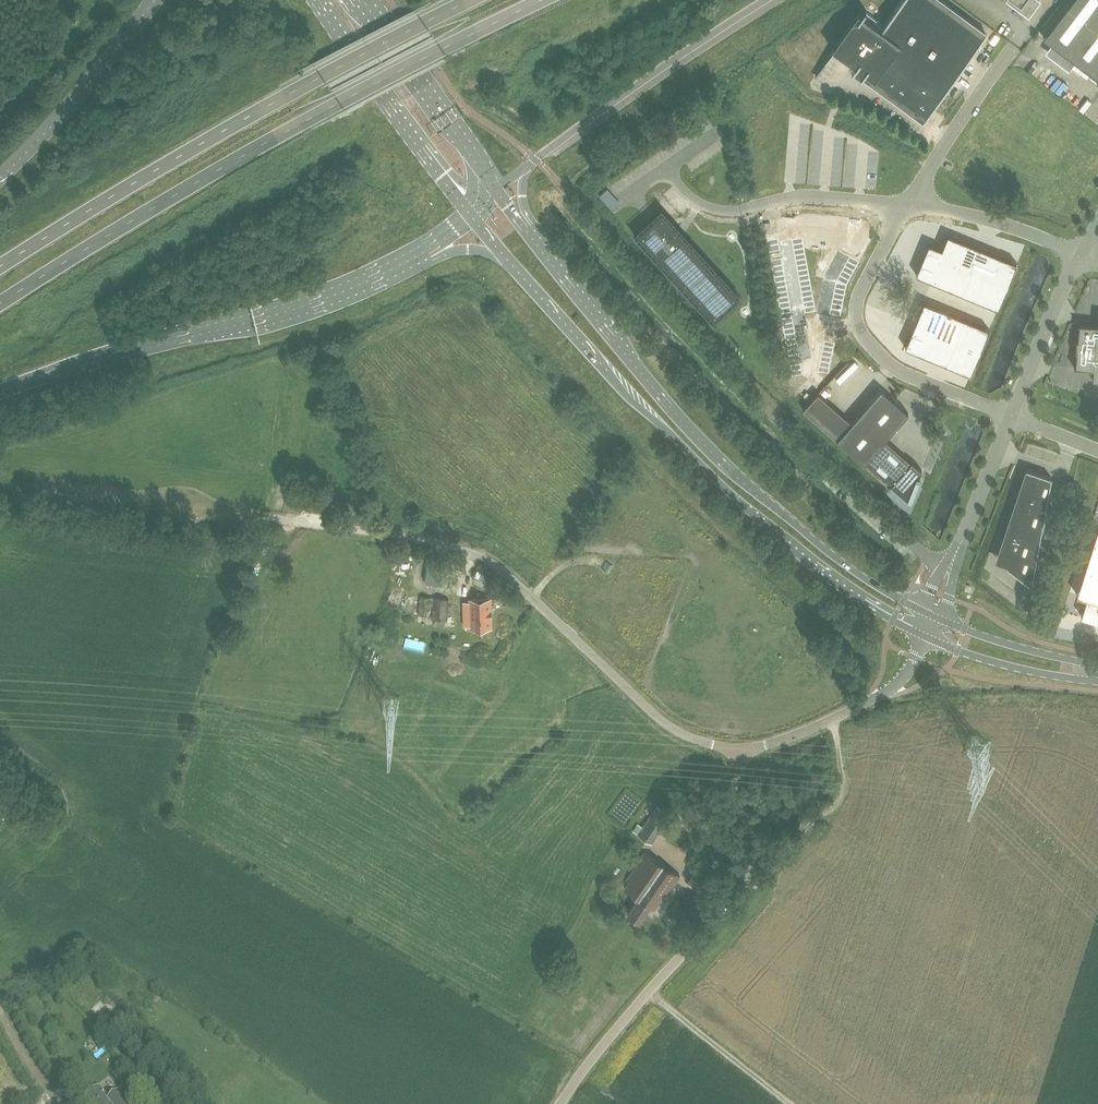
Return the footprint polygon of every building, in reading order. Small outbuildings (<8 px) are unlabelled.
[(836,50),(855,64),(851,69),(853,70),(853,68),(855,69),(859,72),(861,73),(860,75),(861,76),(862,75),(865,71),(925,115),(924,115),(926,116),(951,82),(971,54),(986,34),(984,33),(983,35),(936,0),(901,0),(881,28),(862,14),(861,13),(858,11),(832,47),(835,49),(836,50)] [(1028,12),(1037,0),(1011,0),(1028,12)] [(1044,37),(1097,78),(1097,0),(1072,0),(1044,37)] [(613,200),(616,197),(607,188),(599,195),(613,210),(615,208),(618,205),(613,200)] [(637,233),(715,318),(739,297),(679,230),(661,211),(655,218),(637,233)] [(929,242),(916,274),(919,275),(920,275),(979,300),(998,308),(1017,262),(948,233),(942,248),(929,242)] [(924,301),(905,346),(956,367),(970,374),(989,328),(924,301)] [(1078,322),(1078,323),(1080,324),(1078,339),(1071,338),(1071,339),(1073,339),(1072,349),(1070,349),(1070,350),(1077,350),(1076,366),(1074,365),(1074,366),(1093,368),(1092,378),(1095,379),(1097,379),(1097,317),(1097,324),(1078,322)] [(850,423),(837,439),(863,462),(889,484),(890,485),(889,486),(908,503),(912,493),(915,494),(917,489),(914,488),(919,476),(922,469),(912,460),(911,461),(885,439),(909,412),(881,388),(852,422),(850,423)] [(804,411),(837,439),(850,423),(818,395),(804,411)] [(1026,468),(1026,469),(1029,469),(1018,500),(1045,509),(1051,477),(1051,476),(1026,468)] [(1045,509),(1018,500),(1008,530),(1039,540),(1045,509)] [(1039,540),(1008,530),(999,558),(1008,561),(1006,565),(1031,584),(1039,540)] [(1076,593),(1087,597),(1081,615),(1097,620),(1097,542),(1093,540),(1076,593)] [(451,563),(429,558),(425,580),(446,585),(451,563)] [(613,566),(606,561),(601,568),(608,573),(613,566)] [(469,627),(475,627),(482,627),(488,627),(487,598),(469,599),(469,627)] [(456,600),(439,600),(439,610),(457,610),(456,600)] [(652,843),(672,815),(657,805),(643,826),(638,823),(633,830),(652,843)] [(825,828),(817,826),(814,834),(822,836),(825,828)] [(628,879),(630,881),(660,901),(661,899),(663,900),(680,875),(646,852),(628,879)] [(692,877),(705,885),(711,875),(699,867),(692,877)] [(660,901),(630,881),(625,888),(639,898),(628,913),(640,921),(651,905),(655,908),(660,901)] [(108,1009),(99,1013),(105,1025),(113,1021),(108,1009)] [(83,1103),(133,1103),(120,1089),(110,1098),(99,1086),(80,1101),(83,1103)]
